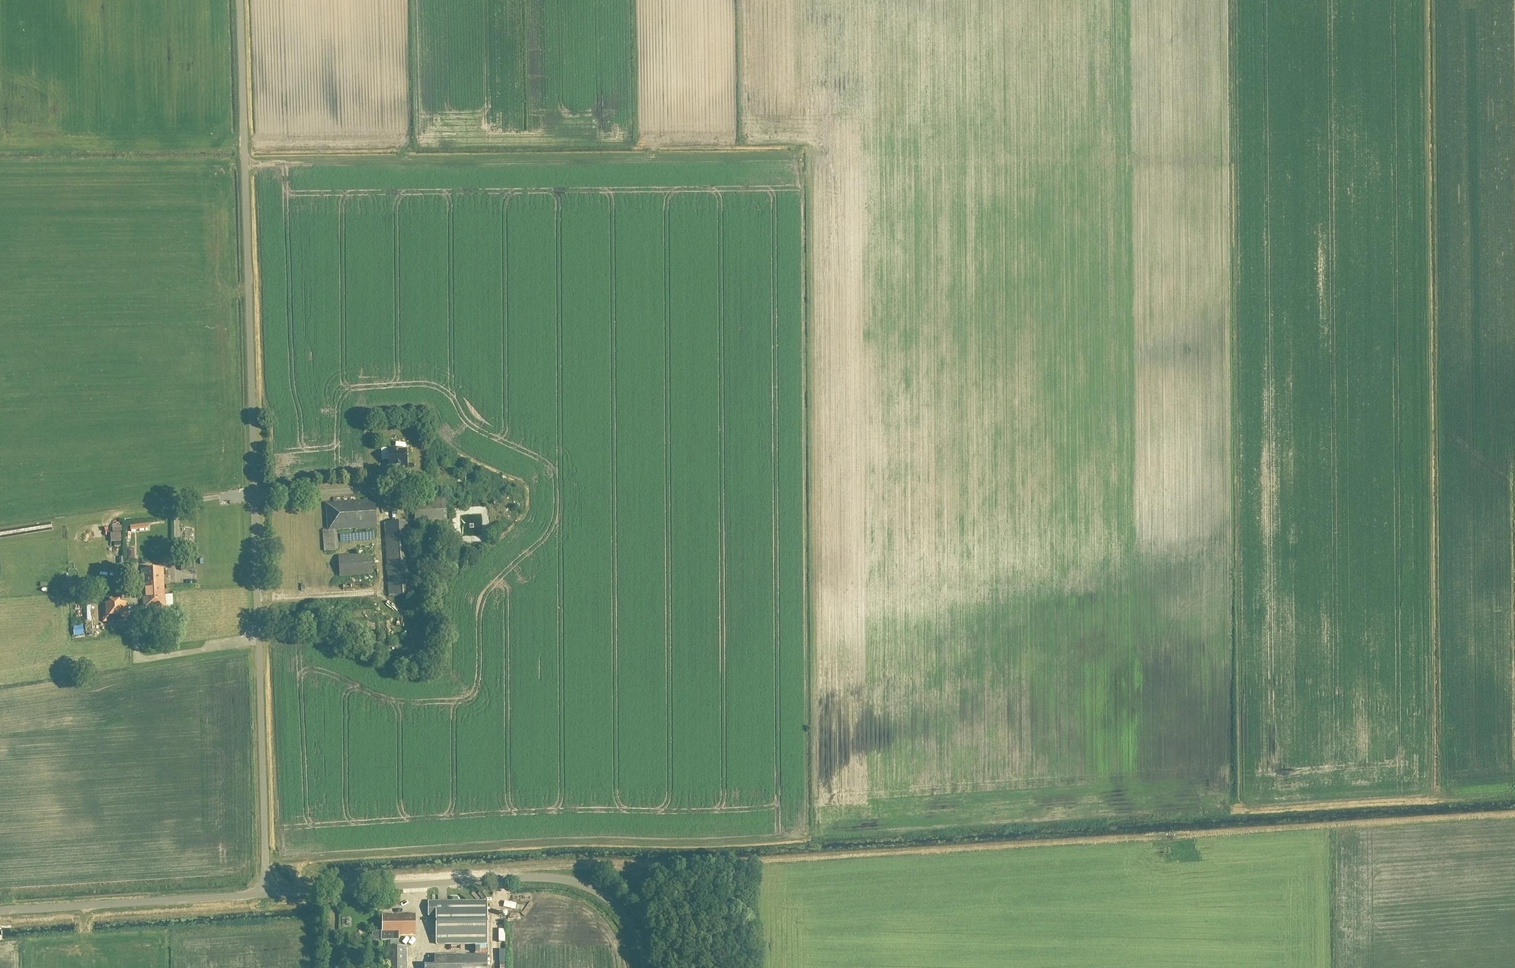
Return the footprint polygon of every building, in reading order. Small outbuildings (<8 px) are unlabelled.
[(389,467),(407,466),(406,450),(395,451),(395,448),(388,449),(389,467)] [(415,529),(447,527),(446,495),(413,497),(415,529)] [(337,530),(377,529),(375,500),(354,501),(353,497),(333,498),(333,502),(325,503),(327,530),(322,530),(324,551),(338,550),(337,530)] [(389,597),(417,595),(412,521),(384,523),(389,597)] [(340,576),(372,574),(371,554),(338,556),(340,576)] [(181,571),(195,571),(194,559),(181,559),(181,571)] [(165,607),(164,588),(163,569),(141,570),(143,608),(165,607)] [(103,623),(127,621),(127,602),(120,602),(120,600),(108,600),(108,602),(102,603),(103,623)] [(93,635),(91,607),(84,607),(84,621),(86,621),(86,628),(85,628),(85,636),(93,635)] [(487,945),(487,902),(428,902),(428,916),(436,916),(436,945),(487,945)] [(399,935),(415,935),(415,914),(382,915),(382,932),(381,932),(381,941),(399,941),(399,935)] [(406,947),(387,947),(387,967),(406,967),(406,947)] [(487,956),(434,956),(434,965),(424,965),(424,967),(487,967),(487,956)]
